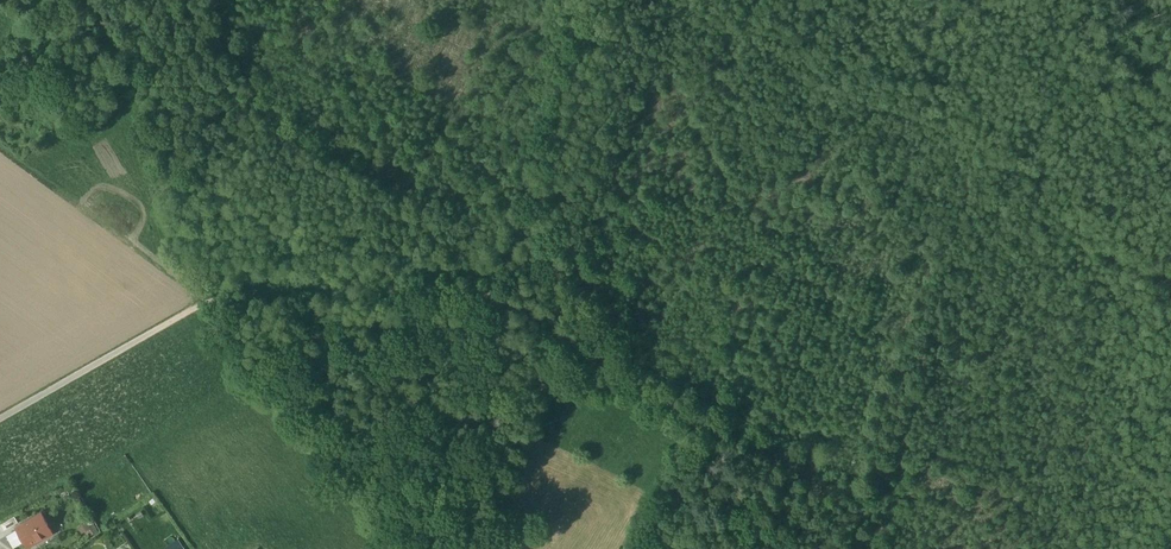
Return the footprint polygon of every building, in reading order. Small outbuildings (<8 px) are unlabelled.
[(42,515),(16,529),(27,547),(36,542),(38,543),(42,540),(43,538),(44,535),(51,531),(42,515)] [(0,522),(0,528),(1,529),(13,522),(10,516),(0,522)] [(86,535),(91,529),(83,521),(77,527),(86,535)] [(162,540),(166,548),(182,548),(175,534),(162,540)]
